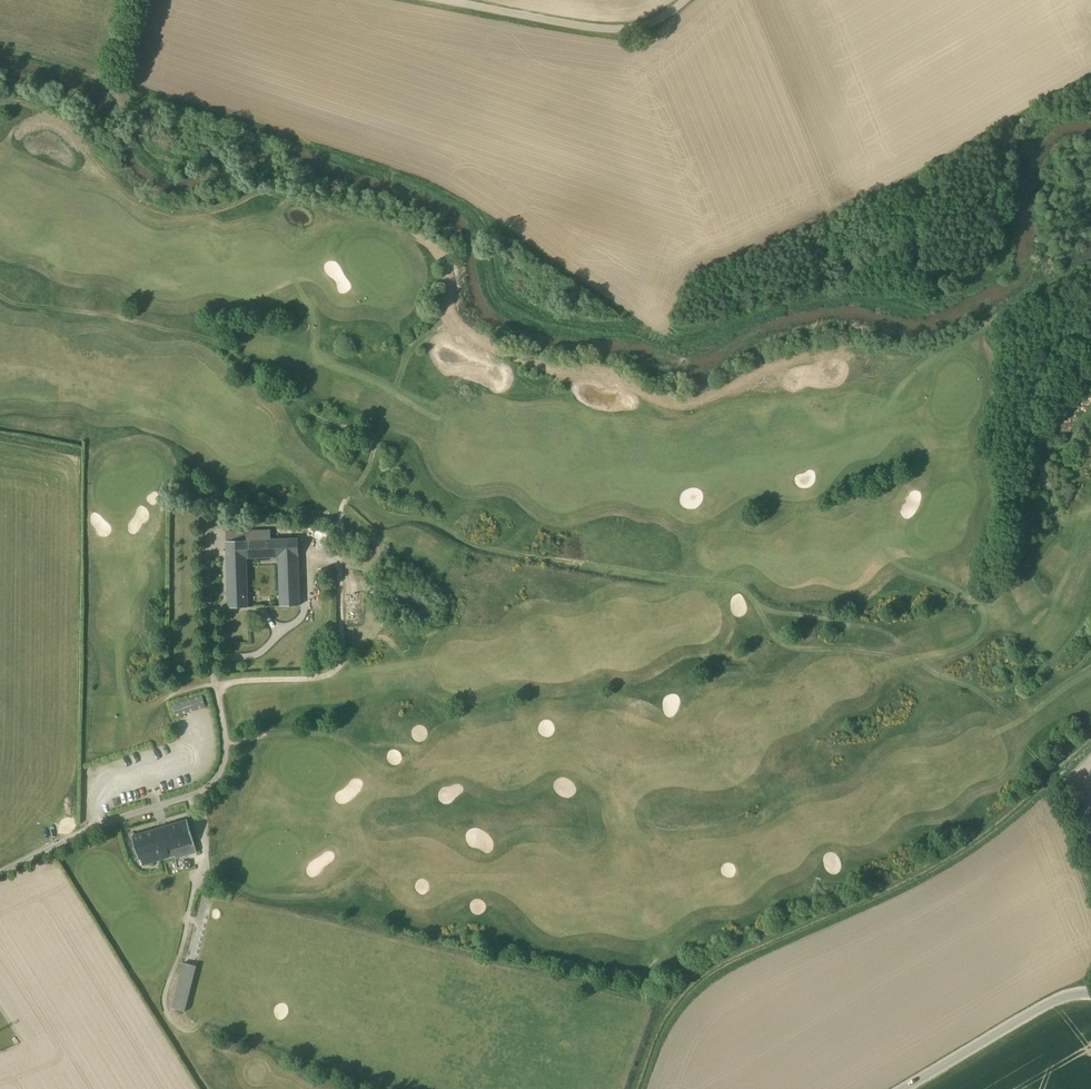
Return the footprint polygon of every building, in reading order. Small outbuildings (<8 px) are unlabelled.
[(299,538),(298,538),(270,538),(226,540),(229,608),(249,608),(247,560),(280,558),(280,572),(300,571),(299,538)] [(172,705),(173,710),(175,717),(195,710),(193,704),(191,700),(191,699),(172,705)] [(143,865),(170,856),(169,850),(194,842),(187,819),(132,835),(139,859),(141,858),(143,865)] [(187,1011),(197,969),(182,966),(174,1008),(187,1011)]
